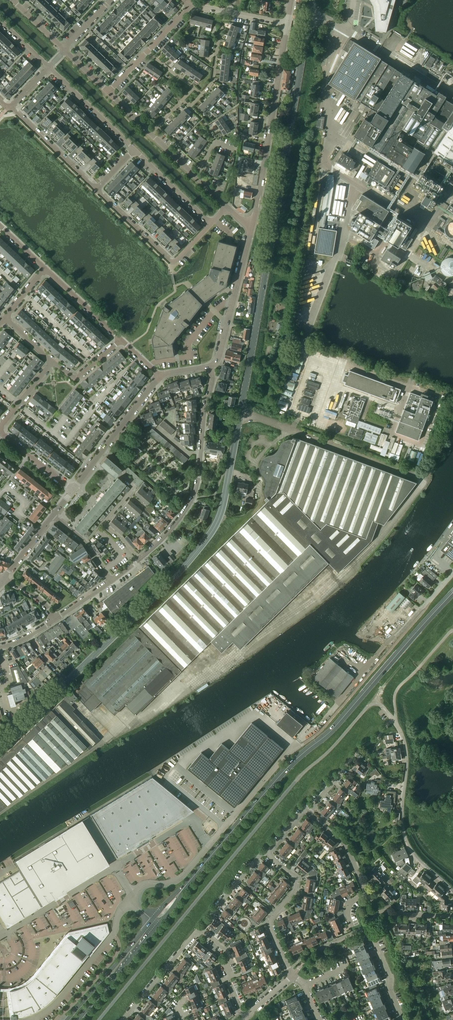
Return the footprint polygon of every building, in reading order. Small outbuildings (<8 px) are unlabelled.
[(49,4),(45,0),(39,7),(40,8),(39,9),(42,12),(49,4)] [(79,1),(78,0),(77,0),(73,3),(75,5),(82,11),(85,7),(79,1)] [(131,7),(124,0),(120,4),(127,10),(127,11),(128,12),(133,8),(131,6),(131,7)] [(175,5),(172,2),(171,1),(172,0),(171,0),(171,1),(168,3),(163,9),(167,13),(174,6),(175,5)] [(374,6),(376,31),(378,31),(380,31),(382,31),(385,31),(387,32),(396,0),(371,0),(374,6)] [(53,8),(49,4),(42,12),(45,14),(47,15),(53,8)] [(127,10),(120,4),(117,8),(123,14),(127,11),(127,10)] [(78,16),(81,14),(82,12),(82,11),(75,5),(71,9),(78,16)] [(57,12),(53,8),(47,15),(48,16),(47,17),(50,19),(57,12)] [(123,14),(117,8),(115,10),(114,9),(112,11),(119,18),(123,14)] [(59,10),(57,12),(50,19),(53,22),(54,22),(55,23),(62,16),(63,14),(59,10)] [(119,18),(112,11),(110,14),(111,14),(109,16),(116,22),(119,18)] [(158,26),(159,27),(163,22),(155,15),(152,19),(158,26)] [(59,27),(66,20),(62,16),(55,23),(54,23),(59,27)] [(116,22),(109,16),(105,20),(112,26),(116,22)] [(214,20),(208,18),(206,27),(205,30),(211,31),(212,28),(214,20)] [(158,26),(152,19),(148,23),(155,30),(158,26)] [(70,24),(66,20),(59,27),(60,28),(60,29),(62,30),(63,30),(63,31),(66,28),(67,27),(68,27),(67,27),(70,24)] [(112,26),(105,20),(102,24),(108,30),(112,26)] [(155,30),(148,23),(144,27),(151,34),(155,30)] [(108,30),(102,24),(98,27),(98,28),(104,34),(108,30)] [(241,33),(243,28),(232,24),(230,29),(238,32),(241,33)] [(98,28),(98,27),(97,27),(93,31),(100,38),(104,34),(98,28)] [(151,34),(144,27),(140,31),(147,38),(151,34)] [(236,37),(238,32),(230,29),(228,35),(236,37)] [(147,38),(140,31),(137,35),(144,42),(146,40),(146,39),(147,38)] [(144,42),(137,35),(133,39),(140,45),(141,44),(142,44),(144,42)] [(83,50),(90,43),(86,39),(83,42),(82,44),(82,43),(82,44),(79,46),(80,47),(80,48),(82,50),(83,49),(83,50)] [(140,45),(133,39),(129,43),(136,49),(140,45)] [(359,44),(355,42),(350,39),(349,39),(343,49),(348,53),(329,83),(355,100),(356,99),(371,108),(354,135),(372,146),(372,147),(413,172),(425,153),(415,146),(413,148),(397,138),(403,128),(420,138),(418,141),(428,148),(431,144),(436,148),(434,152),(452,164),(452,103),(449,101),(450,100),(446,97),(447,96),(439,92),(437,95),(381,59),(381,58),(359,44)] [(12,44),(8,40),(1,47),(5,51),(12,44)] [(9,55),(16,48),(13,45),(14,45),(12,43),(12,44),(5,51),(9,55)] [(87,54),(94,47),(90,43),(83,50),(87,54)] [(136,49),(129,43),(125,46),(132,53),(136,49)] [(166,53),(172,48),(167,44),(162,49),(166,53)] [(263,47),(254,45),(255,44),(252,44),(252,47),(254,47),(253,51),(262,53),(263,47)] [(132,53),(125,46),(122,50),(129,57),(132,53)] [(97,51),(94,47),(87,54),(89,55),(88,56),(90,58),(97,51)] [(20,51),(16,48),(9,55),(13,58),(20,51)] [(170,57),(176,51),(172,48),(166,53),(170,57)] [(129,57),(122,50),(118,54),(125,62),(129,57)] [(101,55),(97,51),(90,58),(93,60),(95,61),(101,55)] [(180,55),(176,51),(170,57),(174,61),(180,55)] [(262,55),(252,53),(252,56),(249,56),(248,60),(245,60),(245,64),(251,65),(252,59),(261,61),(262,55)] [(98,66),(105,58),(101,55),(95,61),(97,63),(96,63),(98,66)] [(430,68),(436,59),(431,56),(425,65),(430,68)] [(103,69),(109,62),(105,58),(98,66),(100,68),(101,67),(103,69)] [(181,70),(185,63),(180,59),(176,66),(181,70)] [(36,69),(28,62),(24,66),(32,73),(36,69)] [(106,73),(113,66),(109,62),(103,69),(104,70),(104,71),(106,73)] [(149,73),(154,65),(149,62),(145,69),(149,73)] [(185,73),(190,66),(185,63),(181,70),(185,73)] [(154,76),(159,69),(154,65),(149,73),(154,76)] [(32,73),(24,66),(20,70),(28,77),(32,73)] [(117,70),(113,66),(106,73),(110,77),(111,76),(116,71),(117,70)] [(190,76),(194,69),(190,66),(185,73),(190,76)] [(158,79),(163,72),(159,69),(154,76),(158,79)] [(194,79),(199,72),(194,69),(190,76),(194,79)] [(291,70),(289,70),(284,69),(283,76),(293,77),(293,76),(291,76),(291,70)] [(28,77),(20,70),(16,74),(24,81),(28,77)] [(203,75),(199,72),(194,79),(199,82),(203,75)] [(24,81),(16,74),(13,78),(20,85),(24,81)] [(20,85),(13,78),(9,83),(16,90),(20,85)] [(57,89),(49,82),(46,86),(53,93),(57,89)] [(288,90),(289,83),(282,82),(281,93),(288,94),(288,90)] [(16,90),(9,83),(5,87),(12,94),(16,90)] [(53,93),(46,86),(42,90),(49,97),(53,93)] [(127,96),(132,90),(128,86),(122,92),(127,96)] [(12,94),(5,87),(1,91),(8,98),(11,96),(10,95),(12,94)] [(175,92),(168,87),(165,91),(171,96),(175,92)] [(225,92),(218,87),(215,90),(221,96),(225,92)] [(49,97),(42,90),(38,94),(45,101),(49,97)] [(136,94),(132,90),(127,96),(130,100),(136,94)] [(221,96),(215,90),(211,95),(217,100),(221,96)] [(171,96),(165,91),(161,95),(168,101),(171,96)] [(45,101),(38,94),(34,98),(42,105),(45,101)] [(134,103),(140,98),(136,94),(130,100),(134,103)] [(168,101),(161,95),(157,100),(164,105),(168,101)] [(217,100),(211,95),(207,99),(213,105),(217,100)] [(42,105),(34,98),(31,102),(38,109),(40,110),(43,106),(42,105)] [(65,109),(72,102),(68,98),(61,105),(65,109)] [(213,105),(207,99),(203,103),(209,109),(213,105)] [(160,109),(164,105),(157,100),(154,104),(160,109)] [(38,109),(31,102),(27,106),(34,113),(34,112),(38,109)] [(69,112),(76,105),(74,103),(74,104),(72,102),(65,109),(69,112)] [(209,109),(203,103),(199,107),(206,113),(208,110),(209,112),(210,110),(209,109)] [(157,113),(160,109),(154,104),(151,107),(157,113)] [(76,105),(69,112),(73,116),(80,109),(76,105)] [(34,113),(27,106),(25,107),(23,109),(30,117),(34,113)] [(153,117),(157,113),(151,107),(147,112),(153,117)] [(83,113),(80,109),(73,116),(77,120),(84,113),(83,113)] [(190,115),(184,110),(180,113),(186,119),(190,115)] [(86,114),(84,113),(77,120),(81,124),(87,117),(85,115),(86,114)] [(183,123),(186,119),(180,113),(177,117),(183,123)] [(225,121),(222,116),(215,121),(218,126),(225,121)] [(316,129),(323,130),(325,117),(318,116),(316,129)] [(50,127),(55,122),(58,119),(55,117),(51,121),(47,117),(45,119),(43,120),(44,120),(40,124),(44,129),(48,124),(50,127)] [(84,127),(91,120),(87,117),(81,124),(84,127)] [(179,127),(183,123),(177,117),(173,121),(179,127)] [(88,131),(95,124),(91,120),(84,127),(88,131)] [(179,127),(173,121),(169,126),(175,131),(179,127)] [(228,126),(225,121),(218,126),(221,130),(228,126)] [(57,124),(55,122),(50,127),(53,129),(49,133),(53,137),(60,130),(56,126),(57,124)] [(92,135),(99,128),(97,126),(95,124),(88,131),(92,135)] [(175,131),(169,126),(165,129),(171,135),(175,131)] [(231,130),(228,126),(221,130),(224,135),(231,130)] [(66,132),(62,128),(60,130),(53,137),(57,141),(61,137),(63,139),(68,134),(71,131),(69,129),(66,132)] [(96,139),(103,131),(99,128),(92,135),(96,139)] [(107,135),(103,131),(96,139),(100,142),(107,135)] [(73,142),(75,141),(68,134),(63,139),(65,141),(62,145),(66,149),(73,142)] [(104,146),(111,139),(107,135),(100,142),(104,146)] [(208,140),(201,136),(197,140),(204,145),(208,140)] [(108,150),(115,143),(113,141),(113,140),(111,139),(104,146),(108,150)] [(201,149),(204,145),(197,140),(194,144),(201,149)] [(255,144),(245,141),(243,149),(254,151),(254,150),(260,152),(261,147),(255,145),(255,144)] [(76,152),(81,147),(78,144),(77,146),(73,142),(66,149),(70,154),(74,149),(76,152)] [(112,154),(119,147),(115,143),(108,150),(112,154)] [(197,154),(201,149),(194,144),(191,149),(197,154)] [(86,155),(82,151),(83,149),(81,147),(76,152),(78,154),(74,158),(79,162),(86,155)] [(197,154),(191,149),(188,153),(194,158),(197,154)] [(357,162),(343,153),(338,162),(352,171),(357,162)] [(437,154),(434,158),(452,170),(452,165),(437,154)] [(89,164),(94,159),(91,157),(90,158),(86,155),(79,162),(83,166),(87,162),(89,164)] [(221,166),(223,161),(216,158),(214,163),(221,166)] [(245,163),(243,170),(252,172),(253,165),(251,164),(252,159),(246,158),(245,163)] [(97,169),(101,165),(94,159),(89,164),(91,166),(87,170),(92,175),(96,171),(97,169)] [(139,168),(132,161),(128,166),(135,173),(139,168)] [(401,175),(399,173),(396,172),(378,161),(368,175),(392,190),(401,175)] [(135,173),(128,166),(124,170),(132,176),(135,173)] [(444,178),(425,166),(419,176),(443,191),(447,185),(441,182),(444,178)] [(218,176),(220,171),(212,168),(210,174),(218,176)] [(452,174),(452,171),(450,169),(445,177),(449,180),(452,174)] [(132,176),(124,170),(121,173),(128,180),(132,176)] [(128,180),(121,173),(117,177),(124,184),(126,183),(128,180)] [(337,231),(324,229),(333,175),(327,174),(315,254),(333,257),(337,231)] [(247,185),(247,176),(237,175),(237,184),(247,185)] [(124,184),(117,177),(113,181),(121,188),(124,184)] [(148,188),(154,181),(150,177),(144,184),(148,188)] [(121,188),(113,181),(110,185),(117,192),(121,188)] [(151,192),(158,185),(157,183),(156,183),(154,181),(148,188),(151,192)] [(117,192),(110,185),(106,189),(113,196),(115,194),(117,192)] [(155,196),(162,188),(158,185),(159,185),(158,185),(151,192),(155,196)] [(159,199),(166,192),(162,188),(155,196),(159,199)] [(242,189),(240,189),(240,192),(244,193),(243,197),(252,198),(253,192),(242,190),(242,189)] [(163,203),(170,196),(168,194),(166,192),(159,199),(163,203)] [(362,200),(356,209),(361,211),(355,220),(359,223),(356,227),(358,229),(356,232),(370,241),(381,224),(389,211),(363,194),(362,194),(359,199),(362,200)] [(167,207),(174,200),(170,196),(163,203),(167,207)] [(132,207),(137,202),(135,199),(133,201),(129,197),(127,199),(125,200),(122,204),(126,209),(130,205),(132,207)] [(431,202),(425,198),(420,205),(426,209),(431,202)] [(171,211),(178,203),(174,200),(167,207),(171,211)] [(142,210),(138,206),(140,204),(137,202),(132,207),(134,209),(131,213),(135,217),(142,210)] [(175,214),(182,207),(180,205),(178,203),(171,211),(175,214)] [(182,207),(175,214),(179,218),(186,211),(182,207)] [(145,219),(150,214),(148,212),(146,214),(142,210),(135,217),(139,221),(143,217),(145,219)] [(183,222),(189,215),(186,211),(179,218),(183,222)] [(152,220),(154,218),(150,214),(145,219),(147,221),(144,225),(148,229),(155,222),(152,220)] [(187,226),(194,218),(193,218),(189,215),(183,222),(187,226)] [(412,225),(397,216),(384,237),(406,250),(412,240),(411,241),(405,237),(412,225)] [(190,229),(197,222),(195,220),(194,218),(187,226),(190,229)] [(158,232),(163,227),(156,220),(155,222),(148,229),(152,234),(156,229),(158,232)] [(195,233),(201,226),(197,222),(190,229),(195,233)] [(168,234),(164,231),(165,229),(163,227),(158,232),(160,234),(157,238),(161,242),(168,235),(168,234)] [(171,244),(176,239),(169,233),(168,234),(168,235),(161,242),(165,246),(169,242),(171,244)] [(179,249),(183,246),(176,239),(171,244),(173,246),(169,250),(174,255),(178,251),(179,249)] [(200,307),(210,297),(223,289),(222,288),(226,285),(226,286),(227,286),(237,246),(219,241),(210,274),(168,304),(168,303),(167,304),(164,308),(163,309),(164,309),(153,338),(156,359),(175,356),(173,342),(185,327),(186,327),(185,326),(184,324),(186,322),(188,320),(189,320),(190,321),(191,320),(190,320),(200,307)] [(5,256),(11,249),(7,245),(1,252),(5,256)] [(446,247),(439,257),(442,259),(448,249),(446,247)] [(9,261),(16,253),(12,249),(11,249),(5,256),(4,257),(9,261)] [(401,258),(390,251),(387,249),(381,259),(395,268),(401,258)] [(13,265),(20,257),(16,253),(9,261),(13,265)] [(18,269),(25,261),(20,257),(13,265),(18,269)] [(452,259),(451,258),(449,258),(447,258),(445,259),(444,259),(443,260),(442,261),(441,263),(441,264),(440,266),(440,268),(441,269),(442,271),(443,272),(444,273),(445,274),(447,274),(448,275),(450,274),(452,274),(452,273),(452,259)] [(22,273),(29,266),(25,261),(18,269),(22,273)] [(27,277),(34,270),(29,266),(22,273),(27,277)] [(422,269),(418,266),(417,269),(412,266),(409,269),(419,275),(422,269)] [(424,274),(427,280),(433,278),(430,271),(424,274)] [(439,284),(442,279),(435,275),(432,279),(439,284)] [(42,293),(49,285),(45,281),(37,288),(42,293)] [(12,294),(15,290),(8,284),(5,289),(12,294)] [(46,297),(54,289),(49,285),(42,293),(46,297)] [(12,294),(5,289),(1,293),(9,299),(12,294)] [(51,301),(58,293),(54,289),(46,297),(51,301)] [(1,293),(0,292),(0,299),(5,303),(9,299),(1,293)] [(55,305),(63,297),(58,293),(51,301),(55,305)] [(59,309),(67,301),(63,297),(55,305),(59,309)] [(64,313),(71,305),(67,301),(59,309),(64,313)] [(68,318),(76,310),(71,305),(64,313),(68,318)] [(19,322),(26,314),(21,310),(14,317),(19,322)] [(74,323),(82,315),(77,311),(70,319),(74,323)] [(23,326),(30,319),(26,314),(19,322),(23,326)] [(86,320),(86,319),(82,315),(82,316),(82,315),(74,323),(79,327),(86,320)] [(28,330),(35,323),(30,319),(23,326),(28,330)] [(83,332),(91,324),(86,320),(79,327),(83,332)] [(33,335),(40,327),(35,323),(28,330),(33,335)] [(88,336),(95,328),(91,324),(83,332),(88,336)] [(37,339),(44,332),(40,327),(33,335),(36,338),(37,339)] [(92,340),(99,332),(95,328),(88,336),(92,340)] [(4,330),(0,335),(0,336),(8,342),(12,337),(4,330)] [(42,343),(49,336),(44,332),(37,339),(42,343)] [(96,344),(104,336),(99,332),(92,340),(96,344)] [(46,347),(53,340),(49,336),(42,343),(46,347)] [(101,348),(108,340),(104,336),(96,344),(101,348)] [(51,352),(58,345),(53,340),(46,347),(51,352)] [(233,342),(231,348),(241,351),(243,345),(242,345),(243,342),(234,340),(233,342)] [(18,354),(24,346),(19,343),(13,350),(18,354)] [(57,356),(63,348),(58,345),(51,352),(57,356)] [(22,357),(28,350),(24,346),(18,354),(22,357)] [(61,360),(68,352),(63,348),(57,356),(61,360)] [(232,360),(234,352),(230,351),(227,350),(224,358),(232,360)] [(125,358),(119,351),(114,355),(120,363),(125,358)] [(66,364),(73,356),(68,352),(61,360),(66,364)] [(242,354),(234,352),(232,360),(239,362),(242,354)] [(120,363),(114,355),(109,359),(116,367),(120,363)] [(304,359),(295,355),(293,361),(302,364),(304,359)] [(40,367),(44,362),(36,356),(32,361),(40,367)] [(81,363),(73,356),(66,364),(71,368),(72,368),(74,365),(77,367),(81,363)] [(116,367),(109,359),(104,363),(111,371),(116,367)] [(40,367),(32,361),(28,365),(28,366),(36,372),(40,367)] [(302,365),(292,362),(290,369),(299,373),(302,365)] [(111,371),(104,363),(99,367),(106,375),(111,371)] [(230,373),(232,367),(227,366),(224,365),(222,371),(230,373)] [(35,372),(36,372),(28,366),(24,371),(32,377),(35,372)] [(106,375),(99,367),(95,371),(101,379),(106,375)] [(148,377),(140,371),(139,370),(135,375),(136,376),(137,376),(144,382),(148,377)] [(346,381),(345,384),(396,402),(401,389),(350,370),(348,374),(345,373),(342,380),(346,381)] [(28,382),(32,377),(24,371),(20,376),(28,382)] [(101,379),(95,371),(90,375),(96,383),(101,379)] [(228,380),(230,373),(222,371),(220,377),(225,378),(225,379),(228,380)] [(96,383),(90,375),(85,379),(91,387),(96,383)] [(28,382),(20,376),(16,381),(24,387),(28,382)] [(144,382),(137,376),(136,376),(133,380),(141,386),(144,382)] [(202,384),(200,378),(200,377),(195,379),(198,388),(203,386),(202,384)] [(91,387),(85,379),(80,384),(86,391),(91,387)] [(141,386),(133,380),(132,379),(129,383),(129,384),(130,384),(137,390),(141,386)] [(189,380),(190,380),(189,379),(184,381),(187,389),(191,388),(192,387),(189,380)] [(198,388),(195,379),(190,380),(189,380),(192,387),(191,388),(192,390),(194,389),(196,395),(199,394),(200,394),(198,388)] [(287,379),(284,387),(293,390),(296,382),(287,379)] [(320,384),(308,380),(306,386),(318,390),(320,384)] [(24,387),(16,381),(12,385),(20,392),(24,387)] [(178,383),(178,381),(172,382),(175,392),(180,390),(178,383)] [(187,389),(184,381),(178,383),(180,390),(181,391),(187,389)] [(175,392),(172,382),(167,384),(169,389),(170,393),(175,392)] [(227,384),(223,383),(222,382),(222,383),(219,382),(218,385),(217,388),(217,389),(218,389),(225,391),(227,384)] [(137,390),(130,384),(130,385),(127,388),(134,394),(137,390)] [(20,392),(12,385),(10,389),(8,391),(16,397),(19,394),(20,392)] [(134,394),(127,388),(123,393),(131,399),(134,394)] [(284,388),(282,393),(291,396),(293,391),(284,388)] [(314,391),(305,388),(303,394),(312,397),(314,391)] [(75,389),(71,394),(79,401),(83,395),(75,389)] [(172,398),(170,393),(169,389),(164,391),(167,400),(172,398)] [(167,400),(164,391),(158,392),(163,406),(165,405),(164,401),(167,400)] [(131,399),(123,393),(122,392),(119,396),(120,397),(127,403),(131,399)] [(34,405),(41,397),(35,393),(29,401),(34,405)] [(422,394),(421,396),(411,393),(396,432),(419,441),(434,401),(428,399),(429,396),(422,394)] [(79,401),(71,394),(67,399),(75,406),(79,401)] [(127,403),(120,397),(119,396),(118,395),(115,400),(114,400),(116,401),(124,407),(127,403)] [(236,397),(229,395),(229,400),(225,399),(224,404),(235,406),(236,397)] [(39,409),(45,401),(43,399),(41,397),(34,405),(36,406),(39,409)] [(311,400),(302,397),(300,402),(309,405),(311,400)] [(354,398),(346,419),(358,423),(366,399),(361,397),(359,400),(354,398)] [(75,406),(67,399),(63,404),(71,410),(75,406)] [(279,400),(277,407),(286,411),(289,403),(279,400)] [(44,413),(50,405),(45,401),(39,409),(44,413)] [(124,407),(116,401),(113,405),(121,411),(124,407)] [(162,410),(159,401),(154,402),(157,412),(162,410)] [(157,412),(154,402),(149,404),(151,412),(152,413),(157,412)] [(67,416),(71,410),(63,404),(59,409),(67,416)] [(56,409),(50,405),(44,413),(49,417),(56,409)] [(121,411),(113,405),(110,410),(117,416),(121,411)] [(117,416),(110,410),(108,412),(106,414),(114,420),(117,416)] [(155,420),(152,413),(151,412),(146,413),(149,422),(152,421),(153,423),(155,422),(154,420),(155,420)] [(149,422),(146,413),(141,415),(141,416),(138,417),(140,423),(143,422),(144,424),(149,422)] [(114,420),(106,414),(103,418),(110,424),(114,420)] [(359,420),(357,426),(380,434),(382,428),(359,420)] [(14,433),(20,425),(16,421),(10,429),(14,433)] [(106,428),(98,422),(94,427),(102,433),(106,428)] [(18,436),(24,428),(20,425),(14,433),(18,436)] [(352,426),(349,436),(361,440),(364,431),(352,426)] [(102,433),(94,427),(91,431),(99,437),(102,433)] [(23,439),(29,432),(24,428),(18,436),(23,439)] [(99,437),(91,431),(88,436),(95,442),(99,437)] [(27,443),(33,435),(29,432),(23,439),(27,443)] [(372,433),(367,432),(364,440),(375,444),(378,436),(373,434),(372,433)] [(31,446),(37,439),(33,435),(27,443),(31,446)] [(92,446),(95,442),(88,436),(84,440),(92,446)] [(329,563),(339,573),(372,540),(379,522),(384,524),(417,483),(296,438),(293,437),(292,439),(290,440),(289,440),(288,440),(287,440),(287,441),(286,441),(285,442),(284,442),(284,443),(283,443),(283,444),(282,445),(282,446),(281,448),(280,449),(280,450),(279,451),(278,451),(278,452),(277,453),(276,454),(275,454),(274,455),(272,455),(269,456),(267,457),(267,458),(268,459),(269,459),(269,460),(269,461),(269,462),(270,463),(269,463),(268,467),(268,468),(267,468),(266,469),(265,469),(264,470),(263,470),(262,470),(263,472),(265,475),(265,476),(266,476),(266,478),(267,479),(267,480),(267,481),(267,482),(267,483),(267,484),(267,485),(267,486),(266,488),(266,489),(266,490),(266,491),(266,492),(266,493),(266,494),(266,495),(267,496),(265,498),(268,500),(268,501),(84,682),(82,680),(0,760),(0,809),(10,802),(11,803),(19,797),(29,787),(31,789),(41,779),(43,780),(53,771),(55,772),(66,762),(67,764),(86,746),(89,749),(99,739),(73,712),(76,710),(70,704),(78,697),(91,711),(102,701),(115,714),(126,704),(136,715),(211,641),(222,652),(233,641),(241,649),(329,563)] [(38,449),(44,442),(39,438),(34,446),(38,449)] [(89,450),(92,446),(84,440),(81,444),(89,450)] [(225,444),(220,443),(210,442),(207,441),(205,452),(218,455),(218,453),(223,454),(224,454),(226,444),(225,444)] [(42,453),(48,445),(44,442),(38,449),(42,453)] [(137,443),(135,443),(134,445),(134,447),(139,451),(143,448),(137,443)] [(89,450),(81,444),(78,448),(86,455),(87,452),(89,450)] [(47,456),(53,449),(48,445),(42,453),(47,456)] [(84,457),(86,455),(78,448),(74,453),(82,459),(83,457),(84,457)] [(51,462),(57,455),(53,451),(47,459),(51,462)] [(56,465),(62,458),(57,455),(51,462),(56,465)] [(114,463),(107,456),(101,463),(100,464),(101,464),(106,469),(107,470),(114,463)] [(60,469),(66,461),(62,458),(56,465),(60,469)] [(64,472),(70,465),(66,461),(60,469),(64,472)] [(5,475),(12,466),(8,463),(3,469),(5,471),(4,473),(5,475)] [(121,469),(114,463),(107,470),(108,471),(114,476),(121,469)] [(69,476),(74,468),(70,465),(64,472),(69,476)] [(16,470),(12,466),(5,475),(7,476),(9,474),(11,475),(16,470)] [(138,486),(143,481),(127,467),(125,469),(136,480),(133,482),(138,486)] [(15,475),(20,478),(24,472),(20,469),(15,475)] [(24,482),(29,476),(24,472),(20,478),(24,482)] [(29,486),(34,480),(29,476),(24,482),(29,486)] [(130,488),(119,478),(118,478),(115,482),(113,481),(121,489),(126,493),(130,488)] [(34,490),(39,484),(34,480),(29,486),(34,490)] [(117,494),(121,489),(113,481),(111,483),(113,484),(110,488),(117,494)] [(247,495),(248,488),(249,484),(239,482),(237,493),(247,495)] [(39,494),(44,488),(39,484),(34,490),(39,494)] [(139,497),(145,491),(142,488),(144,486),(142,485),(135,494),(139,497)] [(44,498),(49,492),(44,488),(39,494),(44,498)] [(113,499),(117,494),(110,488),(106,492),(105,491),(104,491),(113,499)] [(108,504),(113,499),(104,491),(103,493),(104,494),(101,498),(101,497),(101,498),(108,504)] [(143,501),(151,492),(149,491),(147,493),(145,491),(139,497),(143,501)] [(53,495),(49,492),(44,498),(49,501),(53,495)] [(152,494),(151,492),(143,501),(147,505),(153,498),(150,496),(152,494)] [(108,504),(101,498),(97,502),(96,500),(95,501),(104,509),(108,513),(114,506),(112,504),(110,506),(108,504)] [(128,510),(134,503),(129,500),(122,508),(124,510),(125,508),(128,510)] [(101,512),(104,509),(95,501),(94,503),(96,504),(92,507),(92,508),(99,514),(101,516),(104,518),(105,516),(101,512)] [(10,507),(5,502),(0,509),(0,511),(4,514),(10,507)] [(46,508),(40,503),(36,507),(42,512),(46,508)] [(130,516),(138,507),(134,503),(128,510),(130,512),(128,514),(130,516)] [(210,511),(212,507),(205,505),(204,508),(201,517),(207,519),(210,510),(210,511)] [(38,517),(42,512),(36,507),(32,512),(38,517)] [(142,511),(138,507),(130,516),(132,517),(134,515),(136,517),(142,511)] [(99,514),(92,508),(89,511),(87,510),(87,511),(95,519),(99,514)] [(175,513),(173,512),(169,508),(169,509),(167,508),(165,510),(165,509),(162,509),(160,512),(164,515),(163,517),(167,520),(170,517),(171,518),(175,515),(174,514),(175,513)] [(91,523),(95,519),(87,511),(86,512),(87,514),(84,517),(91,523)] [(38,517),(32,512),(28,517),(35,522),(38,517)] [(113,527),(119,521),(116,518),(118,516),(116,515),(111,521),(109,523),(113,527)] [(13,522),(5,516),(1,521),(9,528),(13,522)] [(168,522),(166,520),(161,516),(159,519),(156,517),(155,518),(164,527),(168,522)] [(91,523),(84,517),(80,521),(79,520),(78,521),(86,529),(91,523)] [(164,527),(155,518),(153,520),(156,523),(153,525),(158,529),(160,531),(164,527)] [(117,531),(125,522),(123,520),(121,523),(119,521),(113,527),(117,531)] [(1,521),(0,523),(0,529),(5,533),(9,528),(1,521)] [(86,529),(78,521),(77,522),(78,523),(75,527),(82,534),(86,529)] [(126,523),(125,522),(117,531),(121,534),(127,528),(124,526),(126,523)] [(146,529),(152,535),(156,531),(150,525),(149,525),(146,522),(144,524),(147,527),(146,529)] [(37,528),(35,526),(32,524),(28,530),(33,534),(35,531),(35,530),(37,528)] [(53,535),(59,527),(55,524),(54,524),(48,531),(49,532),(53,535)] [(58,539),(64,531),(59,527),(53,535),(58,539)] [(30,537),(33,534),(28,530),(23,536),(28,539),(30,537)] [(63,542),(68,535),(64,531),(58,539),(63,542)] [(137,536),(144,543),(149,537),(144,532),(142,534),(141,533),(137,536)] [(452,560),(452,534),(440,550),(452,560)] [(41,540),(46,544),(47,542),(50,538),(46,535),(44,537),(43,537),(41,540)] [(68,547),(74,539),(68,535),(63,542),(68,547)] [(26,542),(28,539),(23,536),(18,542),(24,546),(26,543),(26,542)] [(127,536),(126,537),(124,538),(133,548),(136,546),(138,548),(143,544),(136,536),(134,538),(134,537),(131,540),(127,536)] [(73,550),(78,543),(74,539),(68,547),(73,550)] [(41,550),(46,544),(41,540),(38,543),(39,544),(37,547),(41,550)] [(101,546),(103,545),(98,541),(96,542),(95,541),(92,542),(93,544),(92,545),(99,555),(101,553),(99,551),(103,549),(101,546)] [(21,549),(24,546),(18,542),(14,548),(18,551),(20,549),(21,549)] [(72,554),(83,546),(82,544),(79,542),(78,543),(73,550),(71,552),(72,554)] [(74,562),(88,553),(83,546),(72,554),(70,555),(74,562)] [(37,556),(41,550),(37,547),(34,549),(32,552),(37,556)] [(54,574),(66,558),(57,551),(55,554),(57,556),(49,566),(47,564),(44,567),(54,574)] [(169,551),(167,553),(170,557),(168,559),(171,562),(175,559),(172,555),(169,551)] [(37,556),(32,552),(29,555),(29,556),(27,558),(32,562),(35,558),(36,556),(37,556)] [(159,552),(156,555),(162,564),(166,561),(159,552)] [(84,563),(90,559),(91,558),(88,553),(74,562),(76,564),(82,560),(84,563)] [(162,564),(156,555),(152,558),(159,566),(162,564)] [(10,563),(3,561),(4,557),(3,557),(0,564),(0,570),(3,572),(4,570),(5,570),(10,563)] [(93,561),(92,559),(88,562),(93,569),(97,567),(93,561),(93,560),(93,561)] [(61,568),(70,575),(74,570),(65,563),(61,568)] [(154,573),(148,566),(103,600),(102,601),(103,601),(108,607),(104,610),(109,617),(113,614),(154,573)] [(28,580),(32,574),(27,569),(22,575),(25,577),(28,580)] [(435,577),(425,569),(422,573),(425,575),(423,577),(423,576),(422,578),(420,580),(428,588),(434,582),(432,580),(435,577)] [(92,571),(89,575),(96,580),(98,581),(102,576),(94,570),(93,572),(92,571)] [(34,584),(38,579),(32,574),(28,580),(31,582),(34,584)] [(96,580),(89,575),(88,574),(87,575),(86,575),(84,578),(91,583),(92,585),(96,580)] [(91,583),(84,578),(83,577),(82,579),(81,578),(78,582),(85,587),(87,588),(91,583)] [(40,589),(44,583),(38,579),(34,584),(37,586),(36,587),(40,589)] [(85,587),(78,582),(78,581),(76,583),(75,582),(73,585),(80,591),(81,592),(84,589),(85,587)] [(46,594),(50,588),(44,583),(40,589),(43,592),(43,591),(46,594)] [(80,591),(73,585),(71,584),(67,589),(76,596),(80,591)] [(409,595),(414,599),(418,595),(419,596),(423,590),(416,584),(412,590),(413,591),(409,595)] [(51,599),(56,593),(50,588),(46,594),(49,596),(48,596),(51,599)] [(405,597),(399,591),(386,607),(392,612),(405,597)] [(7,594),(9,602),(13,601),(13,603),(16,603),(14,594),(11,594),(11,593),(10,593),(9,593),(8,593),(7,594)] [(62,597),(56,593),(51,599),(54,601),(55,601),(58,603),(62,597)] [(9,602),(7,594),(6,594),(5,594),(4,594),(3,595),(2,595),(3,597),(0,597),(3,606),(5,606),(5,603),(9,602)] [(411,602),(411,601),(406,597),(406,598),(400,605),(405,609),(411,602)] [(90,616),(82,608),(79,610),(80,611),(79,611),(86,619),(90,616)] [(36,609),(30,612),(34,620),(34,621),(40,617),(36,609)] [(34,620),(30,612),(27,614),(25,610),(23,612),(30,623),(34,620)] [(92,626),(86,619),(79,611),(78,613),(77,612),(73,614),(87,630),(92,626)] [(30,623),(23,612),(21,613),(23,616),(20,618),(25,626),(30,623)] [(94,616),(93,618),(94,620),(95,621),(96,621),(97,622),(100,625),(103,622),(103,623),(105,621),(107,619),(101,612),(95,617),(94,616)] [(87,630),(73,614),(65,619),(72,628),(75,632),(75,631),(82,640),(90,633),(87,630)] [(25,626),(20,618),(18,619),(16,616),(14,617),(21,628),(25,626)] [(21,628),(14,617),(12,618),(14,621),(11,623),(16,631),(21,628)] [(72,628),(65,619),(65,620),(64,620),(63,621),(62,621),(62,622),(62,621),(62,622),(68,630),(69,631),(70,631),(71,630),(72,629),(72,628)] [(68,630),(62,622),(61,622),(58,624),(64,631),(65,632),(68,630)] [(16,631),(11,623),(5,626),(10,635),(16,631)] [(64,631),(58,624),(58,623),(54,626),(55,627),(54,628),(58,635),(64,631)] [(58,635),(54,628),(53,628),(52,627),(48,630),(54,638),(58,635)] [(54,638),(48,630),(44,632),(45,633),(44,634),(49,641),(54,638)] [(49,641),(44,634),(43,634),(42,633),(39,636),(44,644),(49,641)] [(44,644),(39,636),(35,638),(35,639),(41,649),(42,651),(44,653),(45,651),(42,646),(44,644)] [(30,642),(28,642),(25,644),(32,655),(36,652),(30,642)] [(73,642),(68,647),(72,651),(77,647),(73,642)] [(32,655),(25,644),(24,644),(22,644),(22,645),(20,647),(25,654),(27,659),(30,658),(32,660),(34,659),(32,655)] [(25,654),(20,647),(20,646),(19,646),(18,646),(17,647),(15,649),(19,657),(20,657),(25,654)] [(67,656),(72,651),(68,647),(62,652),(67,656)] [(15,649),(14,648),(13,648),(12,649),(9,651),(11,654),(14,659),(19,657),(15,649)] [(48,657),(54,652),(50,648),(44,654),(48,657)] [(57,655),(54,652),(48,657),(51,661),(57,655)] [(67,656),(62,652),(57,657),(61,661),(67,656)] [(31,669),(41,659),(38,656),(31,663),(33,664),(32,665),(30,667),(31,669)] [(56,666),(61,661),(57,657),(52,662),(56,666)] [(330,658),(314,677),(338,697),(354,677),(330,658)] [(37,668),(43,662),(44,662),(41,659),(31,669),(32,670),(35,668),(34,667),(35,666),(37,668)] [(52,670),(46,664),(46,665),(45,666),(44,666),(44,665),(43,664),(41,666),(43,668),(48,674),(51,671),(52,670)] [(18,666),(10,668),(15,685),(10,687),(13,696),(23,693),(26,692),(24,684),(28,682),(18,666)] [(43,668),(41,670),(39,671),(45,677),(48,674),(43,668)] [(39,671),(37,673),(35,675),(41,681),(45,677),(39,671)] [(41,681),(35,675),(32,678),(38,684),(41,681)] [(38,684),(32,678),(28,682),(34,688),(38,684)] [(25,698),(23,693),(13,696),(8,697),(10,707),(16,705),(15,701),(25,698)] [(303,725),(287,712),(277,723),(293,736),(303,725)] [(235,807),(283,748),(252,722),(230,749),(222,743),(209,758),(202,752),(188,768),(235,807)] [(365,775),(370,767),(368,766),(367,767),(360,761),(355,766),(358,768),(356,770),(361,774),(362,773),(365,775)] [(375,773),(378,776),(380,774),(375,767),(369,774),(372,776),(375,773)] [(151,778),(150,778),(90,814),(117,857),(130,849),(131,852),(149,841),(153,839),(151,836),(193,811),(188,807),(161,785),(152,777),(151,778)] [(352,790),(355,785),(356,786),(358,783),(352,778),(350,781),(348,779),(346,782),(344,784),(347,786),(345,789),(351,793),(353,790),(352,790)] [(373,793),(377,794),(377,793),(380,793),(381,780),(374,779),(374,781),(371,781),(371,783),(367,782),(366,789),(373,789),(373,793)] [(351,793),(345,789),(344,791),(340,788),(339,790),(337,793),(344,799),(348,795),(349,795),(351,793)] [(387,791),(386,798),(385,798),(385,800),(381,800),(380,806),(381,806),(381,807),(381,808),(382,808),(382,809),(383,809),(383,808),(384,808),(384,807),(387,807),(387,811),(391,812),(391,811),(394,811),(396,797),(395,797),(395,791),(387,791)] [(340,804),(344,799),(337,793),(335,796),(334,795),(332,797),(336,800),(334,802),(339,807),(341,804),(340,804)] [(342,809),(339,807),(334,802),(332,805),(329,802),(327,804),(328,804),(325,807),(333,813),(335,815),(339,811),(340,811),(342,809)] [(329,817),(333,813),(325,807),(323,810),(323,809),(321,811),(323,813),(321,815),(328,821),(330,818),(329,817)] [(97,845),(82,818),(68,828),(77,843),(97,845)] [(305,826),(303,828),(308,832),(310,834),(312,831),(311,830),(315,826),(306,819),(304,822),(303,821),(302,823),(305,826)] [(109,865),(108,863),(97,845),(77,843),(68,828),(28,852),(14,861),(19,870),(16,872),(38,908),(109,865)] [(297,830),(295,833),(302,839),(306,834),(307,835),(308,832),(303,828),(302,830),(298,828),(296,830),(297,830)] [(321,835),(319,833),(315,838),(317,840),(318,839),(322,842),(323,843),(326,838),(326,839),(328,836),(323,832),(321,835)] [(298,843),(302,839),(295,833),(292,835),(290,837),(292,839),(291,841),(292,842),(297,846),(299,844),(298,843)] [(307,838),(311,841),(315,837),(310,833),(307,838)] [(333,845),(335,842),(330,838),(328,840),(326,839),(326,838),(323,843),(322,842),(322,843),(324,846),(325,845),(330,848),(329,849),(331,851),(333,850),(335,847),(333,845)] [(295,849),(297,846),(292,842),(291,841),(289,843),(287,841),(285,843),(286,844),(283,847),(290,852),(294,848),(295,849)] [(290,852),(283,847),(281,849),(279,851),(282,854),(280,856),(286,860),(288,858),(287,857),(290,852)] [(412,868),(409,865),(409,864),(409,863),(409,862),(408,861),(408,860),(408,859),(407,858),(406,856),(408,855),(405,848),(399,851),(396,849),(393,854),(392,854),(396,861),(397,861),(398,864),(398,865),(401,864),(402,867),(399,870),(405,875),(406,875),(412,868)] [(337,852),(336,849),(330,852),(331,855),(332,855),(334,860),(335,860),(340,858),(342,857),(340,851),(337,852)] [(301,870),(307,863),(302,859),(303,858),(301,856),(296,861),(299,863),(296,866),(298,868),(298,867),(301,870)] [(341,860),(340,858),(335,860),(334,860),(333,860),(335,864),(336,863),(338,868),(343,866),(346,865),(343,859),(341,860)] [(261,869),(260,872),(265,876),(267,873),(266,873),(270,868),(263,862),(260,865),(258,867),(261,869)] [(311,866),(307,863),(301,870),(304,872),(303,872),(305,874),(308,871),(312,874),(318,872),(318,871),(314,868),(315,867),(312,865),(311,866)] [(344,869),(343,866),(338,868),(337,869),(339,872),(340,871),(342,877),(349,874),(347,868),(344,869)] [(374,880),(381,874),(384,871),(383,871),(381,866),(379,868),(376,866),(371,871),(373,873),(370,876),(374,880)] [(407,876),(406,875),(405,875),(399,870),(397,873),(403,881),(407,876)] [(263,878),(265,876),(260,872),(258,874),(254,871),(253,873),(251,876),(258,882),(262,877),(263,878)] [(422,882),(429,875),(425,871),(422,875),(419,873),(413,880),(417,884),(420,880),(422,882)] [(16,872),(4,879),(26,916),(38,908),(16,872)] [(318,877),(317,877),(318,872),(312,874),(311,879),(307,878),(306,881),(307,881),(306,884),(316,886),(317,880),(318,880),(318,877)] [(386,876),(385,877),(381,874),(374,880),(378,884),(381,881),(383,884),(388,879),(386,876)] [(433,879),(429,875),(422,882),(426,886),(425,887),(428,890),(432,884),(430,882),(433,879)] [(254,887),(258,882),(251,876),(249,879),(248,878),(247,880),(250,883),(248,886),(253,890),(255,887),(254,887)] [(283,879),(279,884),(286,889),(288,887),(289,887),(290,885),(287,882),(289,880),(284,876),(282,878),(283,879)] [(4,879),(0,882),(0,915),(7,927),(26,916),(4,879)] [(356,888),(353,882),(350,883),(350,884),(345,886),(348,894),(354,891),(353,889),(356,888)] [(435,894),(442,887),(437,883),(435,886),(432,884),(428,890),(430,892),(431,890),(435,894)] [(286,889),(279,884),(275,888),(282,894),(286,889)] [(315,892),(316,886),(306,884),(306,888),(305,888),(305,890),(309,891),(309,894),(315,895),(316,892),(315,892)] [(385,898),(392,892),(390,889),(391,888),(387,884),(382,889),(384,891),(381,894),(385,898)] [(348,894),(345,886),(345,885),(339,888),(336,889),(337,890),(333,892),(338,895),(341,894),(343,896),(348,894)] [(446,890),(442,887),(435,894),(439,897),(438,899),(440,901),(447,898),(443,894),(446,890)] [(238,891),(236,893),(245,901),(247,899),(246,898),(249,894),(243,888),(240,892),(238,891)] [(282,894),(275,888),(271,893),(278,899),(282,894)] [(338,895),(333,892),(332,896),(331,896),(331,898),(330,899),(329,905),(339,906),(340,900),(337,900),(338,895)] [(396,895),(392,892),(385,898),(389,902),(392,899),(394,902),(399,897),(397,894),(396,895)] [(245,901),(236,893),(234,896),(236,897),(233,901),(239,906),(242,903),(243,903),(245,901)] [(276,901),(278,899),(271,893),(268,897),(267,897),(265,899),(270,903),(272,901),(275,904),(277,902),(276,901)] [(315,898),(315,895),(309,894),(308,896),(304,896),(303,898),(304,898),(303,902),(313,903),(314,898),(315,898)] [(411,909),(411,899),(406,899),(406,895),(403,894),(400,901),(403,901),(402,904),(406,904),(405,908),(411,909)] [(417,899),(411,899),(411,909),(417,909),(417,905),(420,905),(420,898),(417,897),(417,899)] [(448,901),(447,898),(440,901),(441,904),(442,904),(443,910),(452,909),(452,903),(447,904),(447,901),(448,901)] [(239,906),(233,901),(229,905),(228,903),(226,906),(235,913),(237,911),(236,910),(239,906)] [(312,909),(313,903),(303,902),(303,905),(302,905),(302,908),(306,909),(305,913),(310,917),(311,913),(312,913),(313,909),(312,909)] [(260,907),(256,911),(263,917),(266,914),(266,915),(268,913),(264,910),(266,908),(261,904),(259,906),(260,907)] [(338,912),(339,906),(329,905),(328,911),(328,914),(329,914),(329,916),(334,916),(334,915),(335,912),(338,912)] [(235,913),(226,906),(224,908),(225,910),(222,914),(229,919),(232,915),(233,916),(235,913)] [(263,917),(256,911),(252,916),(252,915),(250,918),(255,922),(257,920),(260,922),(262,920),(261,920),(263,917)] [(306,919),(310,917),(305,913),(301,915),(299,911),(297,912),(297,913),(294,914),(298,923),(303,920),(303,922),(306,920),(306,919)] [(298,923),(294,914),(291,916),(290,915),(288,916),(290,920),(287,921),(290,927),(293,926),(292,925),(298,923)] [(215,932),(222,923),(220,921),(219,922),(216,919),(217,918),(214,916),(209,922),(211,924),(210,925),(212,927),(210,928),(212,930),(215,932)] [(336,919),(334,916),(329,916),(330,918),(329,919),(330,921),(332,927),(333,927),(341,923),(338,917),(336,919)] [(290,927),(287,921),(284,923),(283,918),(280,919),(281,920),(277,922),(281,930),(287,928),(287,929),(290,927)] [(222,936),(228,929),(224,926),(225,925),(222,923),(215,932),(217,934),(219,932),(222,936)] [(343,929),(341,923),(333,927),(336,932),(335,932),(336,935),(342,933),(341,930),(343,929)] [(404,933),(404,923),(399,923),(398,927),(395,927),(395,934),(401,935),(401,933),(404,933)] [(412,935),(413,928),(410,928),(410,923),(404,923),(404,933),(407,933),(407,935),(412,935)] [(421,934),(421,924),(416,924),(416,928),(413,928),(412,935),(416,935),(416,933),(421,934)] [(427,924),(421,924),(421,934),(426,934),(426,936),(430,936),(430,928),(427,928),(427,924)] [(438,931),(438,935),(443,935),(443,934),(446,934),(446,931),(452,931),(452,924),(443,924),(443,931),(438,931)] [(107,932),(105,926),(69,934),(67,936),(88,954),(89,954),(107,932)] [(262,927),(254,930),(256,935),(255,935),(256,938),(267,933),(266,930),(264,931),(262,927)] [(232,932),(228,929),(222,936),(226,939),(225,940),(227,943),(235,933),(232,931),(232,932)] [(320,932),(317,933),(320,939),(323,938),(324,941),(329,938),(325,931),(321,933),(320,932)] [(268,936),(267,933),(256,938),(257,941),(258,940),(260,945),(268,942),(266,937),(268,936)] [(318,941),(320,939),(317,933),(314,934),(315,935),(311,937),(314,945),(319,943),(318,941)] [(440,945),(446,945),(446,941),(452,941),(452,935),(443,935),(443,941),(440,941),(440,945)] [(88,954),(67,936),(54,953),(75,971),(88,954)] [(314,945),(311,937),(306,939),(305,938),(303,940),(305,946),(308,945),(309,947),(314,945)] [(354,948),(365,943),(363,939),(351,944),(351,945),(352,944),(354,948)] [(240,940),(229,944),(231,947),(233,947),(235,951),(243,947),(241,943),(242,943),(240,940)] [(305,946),(303,940),(300,941),(299,940),(295,942),(299,951),(304,949),(303,947),(305,946)] [(197,953),(204,945),(199,941),(197,944),(195,942),(189,948),(192,951),(193,952),(196,955),(197,953)] [(270,946),(268,942),(260,945),(262,950),(261,950),(263,953),(274,948),(272,945),(270,946)] [(299,951),(295,942),(291,944),(290,945),(287,946),(290,952),(293,951),(294,954),(299,951)] [(356,952),(367,947),(365,943),(354,948),(356,952)] [(208,949),(204,945),(197,953),(196,955),(200,958),(201,958),(204,960),(208,955),(205,953),(208,949)] [(245,952),(243,947),(235,951),(237,956),(235,956),(236,959),(247,954),(246,952),(245,952)] [(357,956),(368,951),(367,947),(356,952),(357,956)] [(275,951),(274,948),(263,953),(264,956),(265,955),(267,960),(275,957),(273,952),(275,951)] [(359,960),(370,955),(368,951),(357,956),(359,960)] [(61,987),(75,971),(54,953),(40,970),(61,987)] [(210,956),(208,955),(204,960),(206,962),(207,961),(211,965),(218,957),(213,953),(210,956)] [(247,958),(248,957),(247,954),(236,959),(237,962),(239,961),(241,966),(249,962),(247,958)] [(361,965),(372,960),(370,955),(359,960),(361,965)] [(269,968),(280,963),(279,960),(277,961),(275,957),(267,960),(269,964),(268,965),(269,968)] [(184,958),(180,963),(187,969),(191,965),(192,965),(194,963),(189,959),(187,961),(184,958)] [(451,965),(450,959),(435,961),(435,968),(442,967),(442,966),(443,965),(443,966),(451,965)] [(363,969),(374,964),(372,960),(361,965),(363,969)] [(251,967),(249,962),(241,966),(243,970),(241,971),(243,974),(254,969),(252,966),(251,967)] [(184,974),(187,969),(180,963),(176,968),(179,970),(177,973),(183,977),(185,974),(184,974)] [(281,966),(280,963),(269,968),(270,971),(271,970),(273,975),(281,971),(279,967),(281,966)] [(376,968),(374,964),(363,969),(365,973),(376,968)] [(212,969),(211,966),(205,969),(206,972),(207,971),(209,977),(218,973),(216,967),(212,969)] [(378,972),(376,968),(365,973),(366,977),(378,972)] [(61,987),(40,970),(35,976),(34,977),(33,978),(32,979),(31,980),(30,982),(46,1003),(48,1002),(49,1001),(51,999),(52,998),(53,997),(56,994),(61,987)] [(447,973),(446,970),(439,971),(439,974),(441,974),(441,977),(437,977),(436,979),(437,982),(438,983),(442,982),(442,981),(452,980),(451,972),(447,973)] [(181,979),(183,977),(177,973),(176,975),(172,972),(168,977),(176,983),(180,979),(181,979)] [(379,976),(378,972),(366,977),(368,981),(379,976)] [(217,980),(221,978),(218,973),(209,977),(212,982),(211,983),(212,985),(218,983),(217,980)] [(267,984),(264,975),(258,978),(262,986),(267,984)] [(354,988),(349,976),(344,978),(349,989),(353,987),(354,988)] [(381,980),(379,976),(368,981),(370,985),(369,985),(369,986),(371,989),(377,986),(376,983),(381,980)] [(172,988),(176,983),(168,977),(164,982),(168,984),(166,987),(171,991),(173,988),(172,988)] [(262,986),(258,978),(253,980),(256,989),(262,986)] [(349,989),(344,978),(340,980),(345,991),(349,989)] [(256,989),(253,980),(247,982),(251,991),(256,989)] [(345,991),(340,980),(336,981),(341,992),(345,991)] [(341,992),(336,981),(332,983),(337,994),(341,992)] [(46,1003),(30,982),(28,983),(27,984),(26,985),(24,985),(23,986),(21,987),(19,988),(18,988),(16,989),(15,989),(13,990),(11,990),(10,990),(12,1008),(13,1011),(20,1010),(26,1008),(32,1006),(38,1003),(41,1007),(43,1006),(45,1005),(46,1003)] [(251,991),(247,982),(241,985),(245,994),(251,991)] [(219,985),(218,983),(212,985),(213,988),(214,988),(216,993),(226,989),(223,984),(219,985)] [(337,994),(332,983),(328,985),(333,996),(337,994)] [(452,993),(452,985),(450,986),(449,983),(440,987),(441,990),(441,991),(442,996),(443,996),(444,996),(445,1000),(449,998),(447,995),(452,993)] [(198,992),(197,989),(198,989),(196,985),(196,984),(186,989),(188,993),(186,994),(187,997),(198,992)] [(333,996),(328,985),(324,987),(329,998),(333,996)] [(171,991),(166,987),(164,989),(161,986),(157,991),(165,997),(168,992),(169,993),(171,991)] [(368,996),(379,991),(377,986),(371,989),(365,992),(366,992),(368,996)] [(329,998),(324,987),(320,989),(325,1000),(329,998)] [(228,995),(226,989),(216,993),(219,999),(218,999),(219,1002),(225,999),(224,997),(228,995)] [(325,1000),(320,989),(315,991),(320,1003),(321,1003),(320,1002),(325,1000)] [(11,1015),(13,1015),(13,1011),(12,1008),(10,990),(0,990),(0,1019),(11,1019),(11,1015)] [(161,1001),(165,997),(157,991),(153,995),(156,998),(155,1000),(160,1005),(162,1002),(161,1001)] [(381,995),(379,991),(368,996),(370,1000),(381,995)] [(198,996),(199,995),(198,992),(187,997),(188,1000),(190,999),(192,1004),(200,1000),(198,996)] [(288,1004),(299,999),(297,995),(285,1000),(285,1001),(286,1000),(288,1004)] [(371,1004),(383,999),(381,995),(370,1000),(371,1004)] [(447,1000),(443,1001),(446,1010),(451,1008),(451,1010),(452,1009),(452,998),(447,1000)] [(226,1002),(225,999),(219,1002),(220,1005),(221,1004),(224,1010),(233,1006),(230,1000),(226,1002)] [(290,1009),(301,1004),(299,999),(288,1004),(290,1009)] [(373,1008),(385,1003),(383,999),(371,1004),(373,1008)] [(158,1007),(160,1005),(155,1000),(153,1003),(149,1000),(145,1005),(153,1011),(157,1006),(158,1007)] [(202,1005),(200,1000),(192,1004),(194,1008),(192,1009),(194,1012),(205,1007),(203,1004),(202,1005)] [(34,1011),(36,1010),(37,1009),(39,1008),(41,1007),(38,1003),(32,1006),(26,1008),(20,1010),(13,1011),(13,1015),(16,1015),(16,1017),(19,1016),(21,1016),(24,1015),(26,1015),(28,1014),(30,1013),(32,1012),(34,1011)] [(375,1012),(387,1007),(385,1003),(373,1008),(375,1012)] [(292,1012),(303,1008),(301,1004),(290,1009),(292,1012)] [(149,1015),(153,1011),(145,1005),(142,1009),(145,1012),(143,1014),(148,1018),(150,1016),(149,1015)] [(235,1011),(233,1006),(224,1010),(226,1015),(225,1015),(226,1018),(232,1016),(231,1013),(235,1011)] [(389,1011),(387,1007),(375,1012),(377,1017),(389,1011)] [(294,1017),(305,1012),(303,1008),(292,1012),(294,1017)] [(390,1016),(389,1011),(377,1017),(378,1019),(380,1019),(390,1016)] [(307,1016),(305,1012),(294,1017),(295,1019),(297,1019),(307,1016)]
